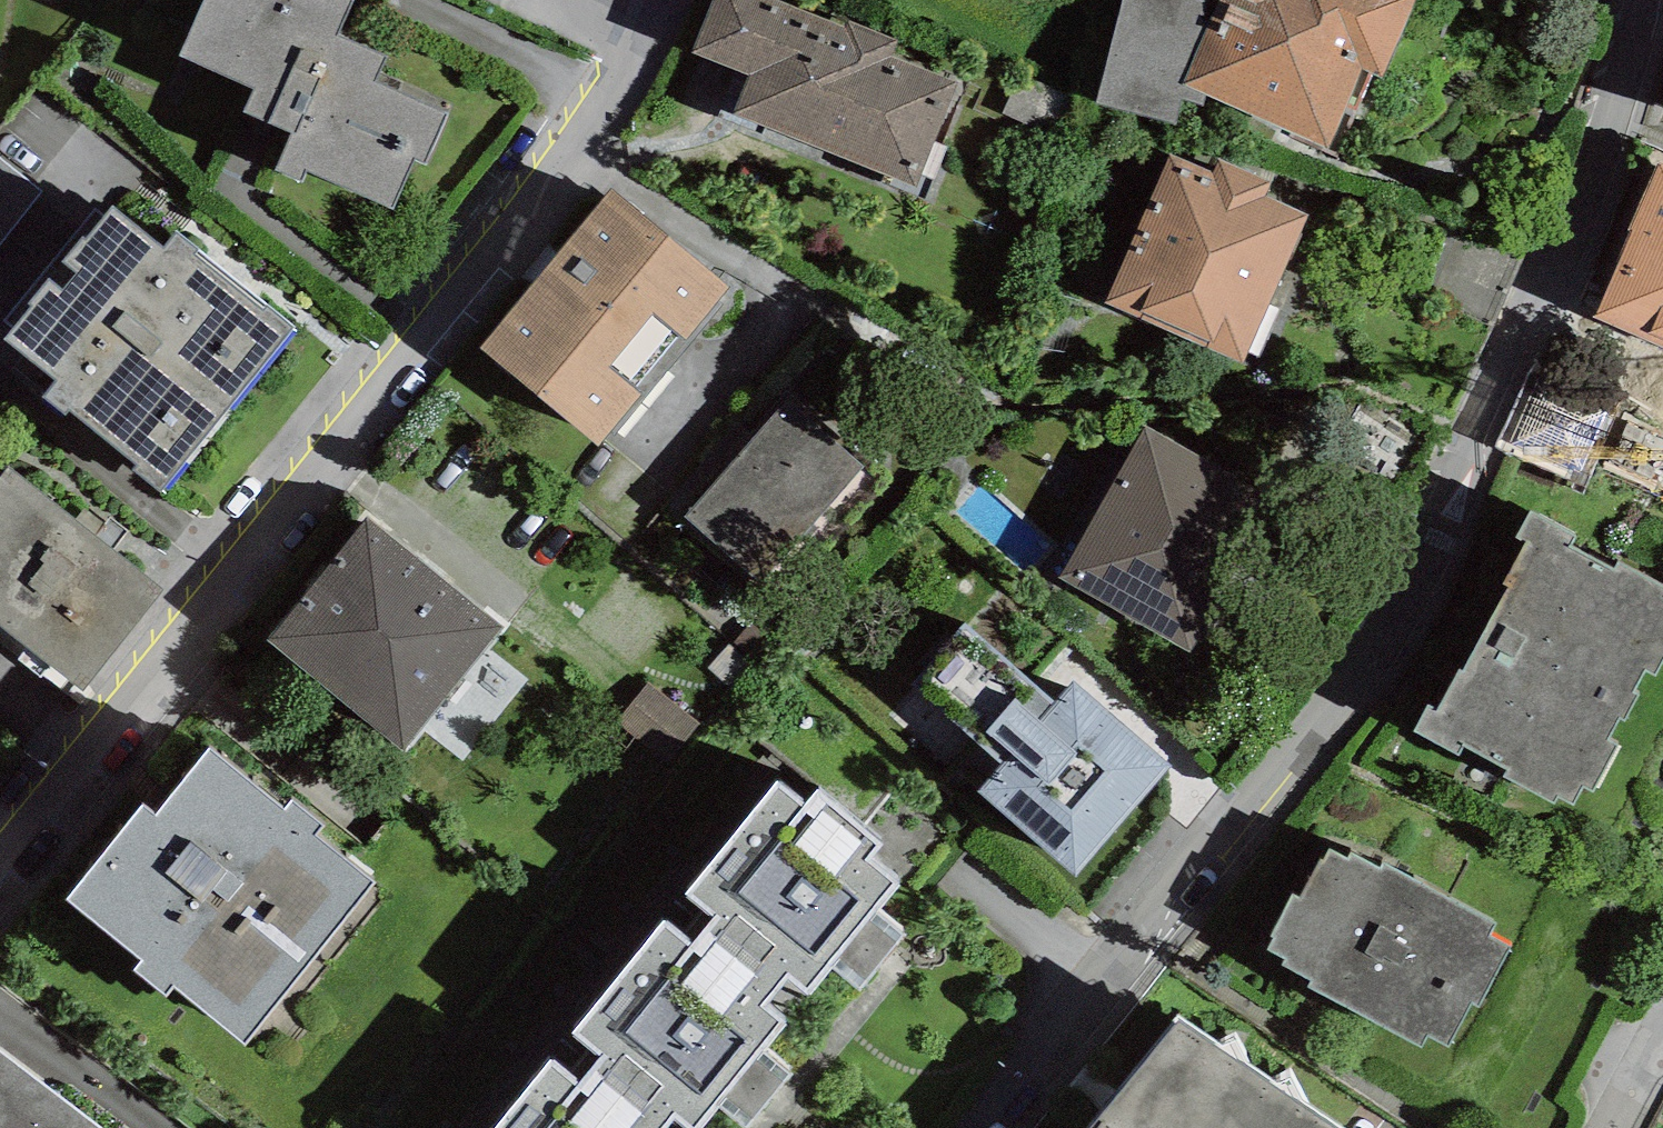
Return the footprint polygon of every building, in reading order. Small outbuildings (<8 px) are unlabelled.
[(182,42),(255,74),(246,96),(293,116),(275,159),(301,170),(307,155),(394,192),(415,145),(425,149),(446,100),(376,69),(387,44),(337,23),(347,0),(200,0),(182,42)] [(791,0),(709,0),(692,44),(735,60),(727,83),(739,87),(732,106),(918,177),(957,75),(892,50),(898,35),(850,16),(848,22),(791,0)] [(1210,16),(1203,14),(1206,0),(1122,0),(1097,96),(1174,115),(1183,93),(1202,99),(1207,84),(1184,74),(1210,16)] [(1210,16),(1184,74),(1207,84),(1330,138),(1364,61),(1384,70),(1414,0),(1217,0),(1210,16)] [(11,40),(0,27),(0,50),(11,40)] [(1271,175),(1217,152),(1212,164),(1170,146),(1105,293),(1244,354),(1309,208),(1265,189),(1271,175)] [(1596,306),(1662,334),(1662,155),(1661,154),(1596,306)] [(729,275),(611,180),(482,337),(600,433),(641,383),(635,378),(680,323),(686,328),(729,275)] [(165,235),(113,191),(65,247),(77,257),(63,274),(51,265),(4,320),(57,364),(42,382),(64,400),(70,393),(138,450),(134,455),(159,476),(296,314),(270,292),(263,299),(194,242),(200,236),(179,218),(165,235)] [(740,419),(665,503),(681,517),(686,511),(759,575),(861,462),(781,391),(749,427),(740,419)] [(1593,404),(1559,467),(1631,507),(1662,449),(1662,442),(1593,404)] [(1273,491),(1142,419),(1060,571),(1191,642),(1273,491)] [(0,458),(0,609),(82,674),(162,573),(6,450),(0,458)] [(1416,717),(1459,740),(1464,730),(1509,754),(1503,764),(1557,792),(1562,782),(1576,789),(1584,774),(1593,779),(1618,731),(1608,725),(1619,704),(1625,708),(1640,681),(1633,678),(1645,656),(1654,661),(1662,645),(1662,572),(1618,548),(1615,555),(1571,532),(1576,523),(1530,499),(1517,524),(1526,529),(1505,568),(1512,571),(1464,660),(1458,656),(1437,696),(1429,692),(1416,717)] [(504,618),(365,509),(268,632),(407,741),(504,618)] [(1055,691),(965,615),(912,676),(1001,752),(978,778),(1003,800),(999,805),(1075,870),(1172,756),(1072,671),(1055,691)] [(283,790),(207,728),(152,795),(141,786),(64,879),(140,941),(131,951),(165,978),(173,968),(243,1025),(376,865),(317,816),(324,807),(291,780),(283,790)] [(806,786),(776,761),(684,874),(715,899),(693,926),(766,986),(788,960),(809,977),(832,949),(857,969),(901,915),(875,894),(899,865),(869,841),(882,825),(817,772),(806,786)] [(1347,860),(1327,850),(1301,899),(1292,895),(1269,938),(1273,940),(1268,950),(1286,960),(1283,965),(1311,979),(1307,986),(1421,1047),(1428,1034),(1448,1045),(1471,1002),(1480,1006),(1511,949),(1490,938),(1498,923),(1383,862),(1379,869),(1350,854),(1347,860)] [(693,926),(662,901),(570,1014),(599,1037),(577,1064),(653,1126),(676,1098),(696,1115),(718,1088),(745,1110),(789,1056),(762,1034),(787,1003),(766,986),(693,926)] [(1182,1016),(1088,1127),(1341,1127),(1182,1016)] [(0,1032),(0,1127),(127,1127),(0,1032)] [(653,1126),(577,1064),(550,1041),(479,1127),(655,1127),(653,1126)]
